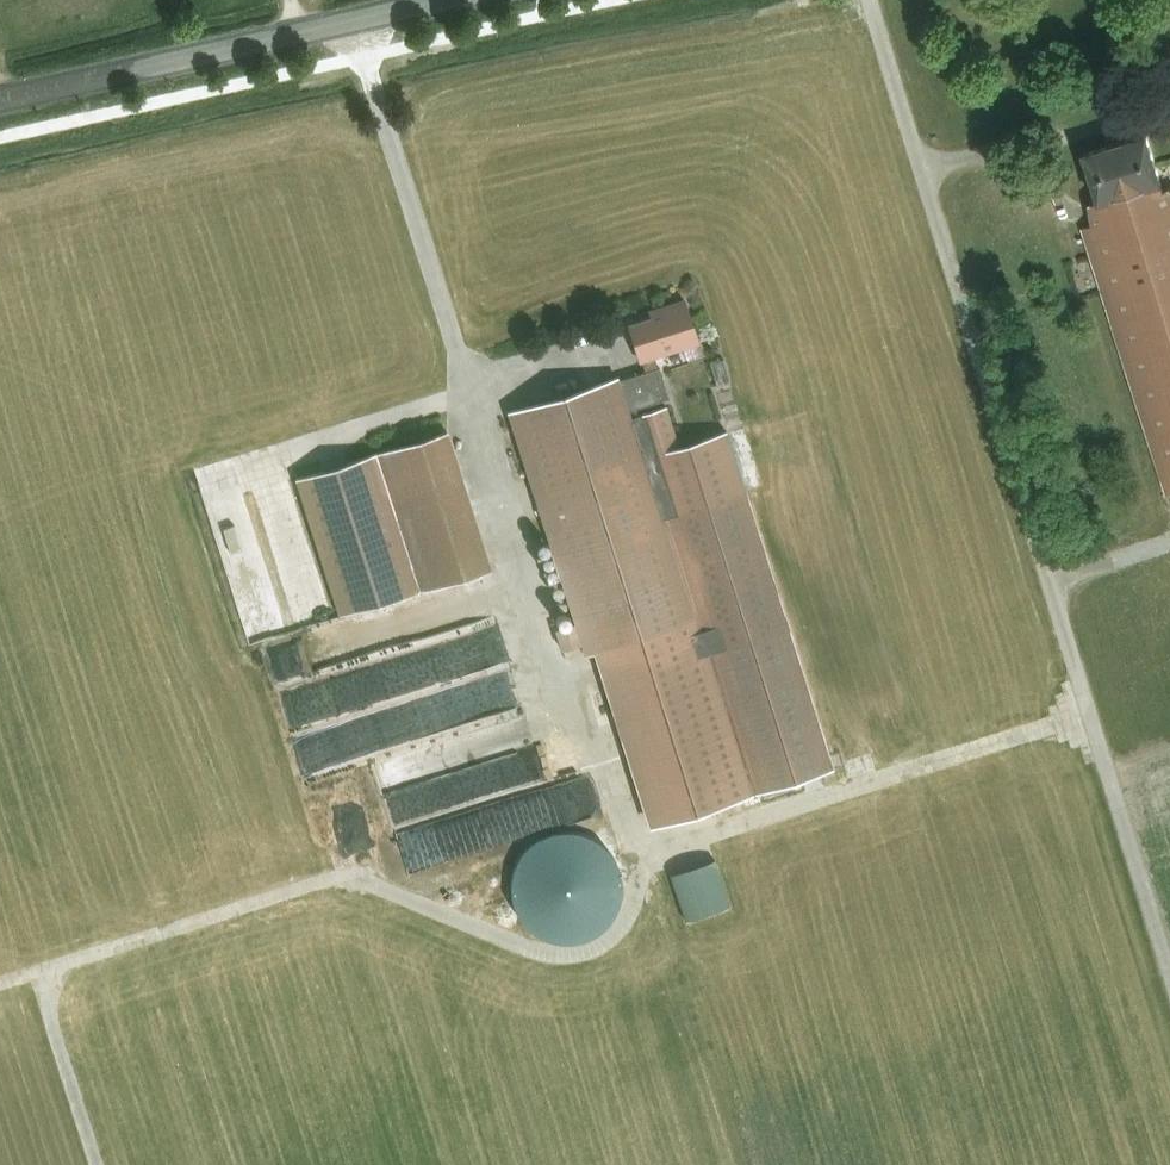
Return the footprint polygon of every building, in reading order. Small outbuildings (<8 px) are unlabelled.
[(1165,188),(1148,133),(1085,152),(1099,200),(1091,202),(1097,224),(1084,228),(1165,496),(1169,495),(1169,187),(1165,188)] [(511,413),(643,829),(834,768),(746,491),(662,518),(630,417),(628,411),(670,397),(661,368),(659,368),(656,357),(699,344),(685,300),(662,308),(664,314),(630,324),(642,362),(643,361),(647,372),(618,381),(618,379),(511,413)] [(679,445),(667,405),(630,417),(662,518),(746,491),(727,430),(679,445)] [(421,592),(492,569),(448,430),(377,453),(420,589),(421,592)] [(420,589),(377,453),(295,479),(338,615),(420,589)] [(488,755),(510,752),(509,739),(497,740),(495,722),(471,725),(473,741),(486,739),(488,755)] [(510,882),(510,892),(511,898),(514,907),(518,916),(524,924),(530,930),(538,936),(547,940),(556,942),(566,943),(575,942),(585,940),(593,936),(601,931),(608,924),(614,916),(618,908),(621,898),(622,889),(621,879),(619,870),(616,861),(610,853),(604,846),(596,840),(588,836),(579,833),(569,831),(560,832),(550,833),(541,837),(533,842),(526,848),(520,856),(515,864),(512,873),(510,882)] [(670,871),(685,919),(730,904),(715,856),(670,871)]
